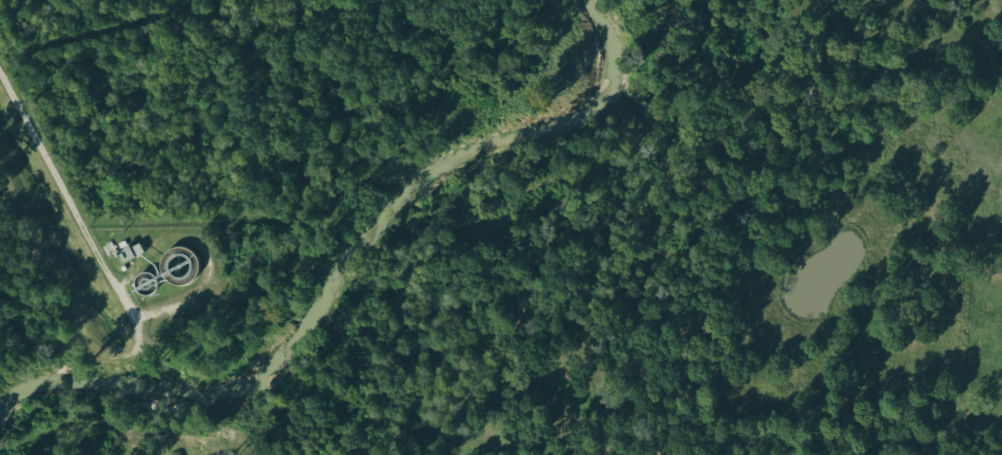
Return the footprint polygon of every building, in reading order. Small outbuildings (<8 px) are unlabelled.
[(128,252),(133,261),(145,254),(140,245),(128,252)]
